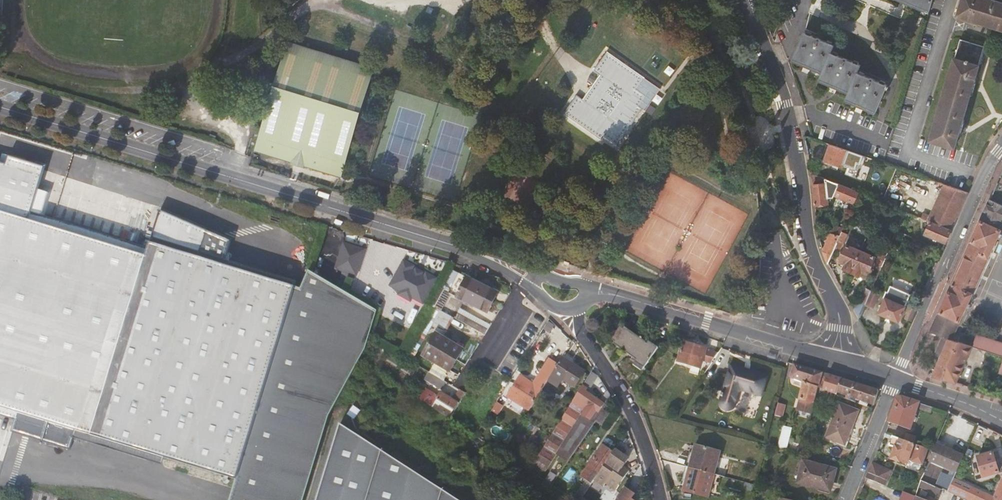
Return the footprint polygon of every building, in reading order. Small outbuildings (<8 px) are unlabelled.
[(932,0),(835,0),(915,33),(926,5),(930,6),(932,0)] [(958,12),(1001,25),(1001,1),(998,0),(962,0),(958,12)] [(834,43),(805,30),(794,57),(823,69),(820,77),(850,89),(847,97),(877,110),(887,86),(889,87),(890,84),(888,83),(889,82),(858,70),(861,63),(832,50),(834,43)] [(975,80),(985,44),(961,37),(930,138),(955,146),(960,129),(965,131),(967,122),(963,120),(972,89),(977,90),(979,82),(975,80)] [(342,177),(370,68),(287,45),(259,155),(290,163),(289,165),(303,169),(303,167),(342,177)] [(644,78),(607,52),(593,70),(600,75),(583,99),(577,96),(563,114),(602,140),(604,137),(616,146),(642,109),(637,107),(646,97),(635,89),(644,78)] [(809,134),(805,133),(808,147),(815,145),(813,136),(809,134)] [(843,164),(849,148),(832,142),(826,158),(843,164)] [(19,413),(17,418),(13,433),(72,451),(78,432),(238,482),(295,297),(224,276),(227,265),(234,243),(163,211),(150,253),(148,257),(35,223),(36,218),(51,169),(14,157),(11,167),(0,163),(0,407),(19,413)] [(860,190),(812,171),(816,202),(828,201),(828,197),(834,196),(835,194),(855,202),(860,190)] [(951,229),(968,190),(937,179),(933,189),(940,192),(930,214),(928,219),(930,220),(951,229)] [(362,186),(360,186),(359,187),(358,189),(357,191),(357,192),(358,194),(360,195),(361,196),(363,196),(365,195),(366,194),(367,192),(367,191),(367,189),(366,187),(364,186),(362,186)] [(991,198),(986,210),(1001,218),(1001,203),(991,198)] [(928,219),(930,214),(908,205),(906,209),(928,219)] [(986,210),(982,219),(1001,228),(1001,218),(986,210)] [(150,253),(36,218),(35,223),(148,257),(150,253)] [(982,219),(932,327),(930,331),(944,335),(945,335),(952,338),(969,299),(973,300),(975,295),(972,294),(990,255),(993,256),(996,251),(992,249),(1001,229),(1001,228),(982,219)] [(946,241),(951,229),(930,220),(926,232),(946,241)] [(835,247),(841,235),(830,230),(829,238),(830,239),(826,249),(829,260),(835,247)] [(852,271),(862,249),(847,243),(840,259),(846,262),(844,267),(852,271)] [(876,255),(862,249),(852,271),(861,275),(863,270),(869,273),(876,255)] [(361,271),(356,268),(346,263),(328,252),(324,260),(357,279),(361,271)] [(881,268),(887,254),(885,253),(882,258),(880,257),(876,266),(881,268)] [(387,286),(422,306),(438,277),(403,257),(387,286)] [(346,263),(356,268),(358,264),(348,259),(346,263)] [(224,276),(295,297),(297,287),(227,265),(224,276)] [(460,271),(450,266),(441,282),(451,287),(460,271)] [(238,482),(233,499),(304,499),(332,416),(370,343),(381,309),(313,270),(304,289),(297,287),(295,297),(238,482)] [(499,292),(460,271),(451,287),(450,290),(451,290),(489,311),(499,292)] [(451,287),(441,282),(434,295),(445,300),(451,290),(450,290),(451,287)] [(900,320),(912,292),(891,283),(879,311),(900,320)] [(859,299),(867,302),(872,290),(864,287),(859,299)] [(872,290),(867,302),(874,306),(880,293),(872,289),(872,290)] [(445,300),(434,295),(431,301),(438,305),(441,307),(445,300)] [(912,320),(920,300),(916,298),(912,307),(910,306),(905,317),(912,320)] [(855,308),(860,317),(867,302),(859,299),(855,308)] [(431,301),(409,341),(416,345),(438,305),(431,301)] [(487,332),(493,323),(461,306),(456,315),(487,332)] [(434,322),(447,328),(453,316),(440,309),(434,322)] [(613,344),(636,360),(634,362),(643,369),(658,348),(649,342),(647,344),(624,328),(623,330),(620,327),(611,340),(614,342),(613,344)] [(426,352),(441,362),(452,369),(465,348),(439,331),(426,352)] [(1001,354),(1001,340),(977,331),(972,344),(973,344),(1001,354)] [(959,340),(952,338),(945,335),(940,346),(939,346),(938,349),(943,351),(934,374),(944,377),(959,340)] [(393,346),(383,339),(372,355),(376,358),(380,351),(386,355),(393,346)] [(972,344),(959,340),(944,377),(957,381),(960,374),(961,375),(973,344),(972,344)] [(711,363),(718,352),(683,342),(678,361),(700,368),(702,361),(711,363)] [(559,363),(549,378),(558,383),(563,375),(575,383),(585,368),(573,361),(576,356),(567,350),(559,363)] [(513,385),(536,400),(549,378),(559,363),(549,357),(537,377),(544,381),(539,390),(532,385),(534,382),(521,374),(513,385)] [(435,372),(439,375),(446,378),(452,369),(441,362),(435,372)] [(821,372),(793,364),(790,377),(804,382),(817,387),(821,372)] [(759,393),(764,376),(729,365),(724,384),(719,399),(719,402),(720,406),(721,407),(723,409),(726,409),(728,408),(730,407),(732,405),(735,392),(737,390),(739,389),(741,389),(746,390),(759,393)] [(593,369),(583,384),(588,387),(590,389),(599,373),(593,369)] [(491,391),(501,375),(492,370),(486,379),(484,378),(480,384),(491,391)] [(840,378),(821,372),(817,387),(835,394),(836,394),(837,391),(840,378)] [(439,375),(437,378),(449,385),(451,382),(446,378),(439,375)] [(537,377),(534,382),(532,385),(539,390),(544,381),(537,377)] [(853,382),(840,378),(837,391),(849,396),(853,382)] [(817,387),(804,382),(797,407),(795,415),(810,419),(816,394),(817,387)] [(864,385),(853,382),(849,396),(860,400),(864,385)] [(583,384),(534,461),(547,469),(552,461),(563,468),(607,404),(602,400),(586,390),(588,387),(583,384)] [(879,390),(864,385),(860,400),(873,405),(879,390)] [(835,394),(817,387),(816,394),(833,401),(835,394)] [(422,398),(424,399),(430,390),(428,388),(422,398)] [(430,390),(424,399),(449,415),(457,401),(460,403),(467,392),(461,388),(454,399),(442,391),(439,395),(430,390)] [(613,395),(609,389),(602,400),(607,404),(613,395)] [(917,409),(920,403),(901,397),(898,399),(890,421),(910,429),(914,417),(917,409)] [(947,420),(950,413),(920,403),(917,409),(921,411),(929,413),(947,420)] [(857,411),(840,404),(827,437),(843,443),(848,428),(850,429),(857,411)] [(17,418),(19,413),(0,407),(0,413),(17,418)] [(926,421),(929,413),(921,411),(919,419),(926,421)] [(941,425),(935,422),(931,431),(938,433),(941,425)] [(339,426),(316,499),(460,499),(339,426)] [(788,445),(792,428),(784,426),(780,442),(788,445)] [(903,439),(886,432),(885,436),(892,439),(890,445),(897,447),(893,458),(907,464),(908,460),(923,465),(929,449),(914,443),(903,439)] [(905,433),(903,439),(914,443),(917,437),(905,433)] [(696,444),(690,467),(714,473),(720,450),(696,444)] [(956,473),(963,457),(936,445),(930,460),(950,470),(956,473)] [(609,456),(596,476),(601,480),(610,466),(619,472),(629,458),(615,448),(609,456)] [(576,481),(587,489),(596,476),(609,456),(600,450),(588,467),(587,466),(576,481)] [(993,453),(979,457),(984,476),(999,472),(993,453)] [(834,469),(804,462),(801,472),(803,473),(801,483),(826,490),(829,479),(831,480),(834,469)] [(868,472),(886,480),(889,471),(872,463),(868,472)] [(719,485),(721,475),(714,473),(690,467),(684,489),(708,495),(711,482),(719,485)] [(953,480),(956,473),(950,470),(942,488),(949,491),(953,480)] [(883,486),(886,480),(868,472),(866,478),(883,486)] [(929,484),(922,480),(920,486),(924,488),(923,490),(933,495),(937,487),(929,484)] [(967,487),(953,480),(949,491),(963,497),(963,496),(967,487)] [(997,495),(996,495),(993,499),(1001,499),(1001,485),(997,495)] [(617,499),(633,499),(632,499),(636,494),(626,487),(617,499)] [(967,487),(963,496),(972,499),(988,499),(989,496),(967,487)] [(915,497),(903,492),(900,499),(914,499),(915,497)]
